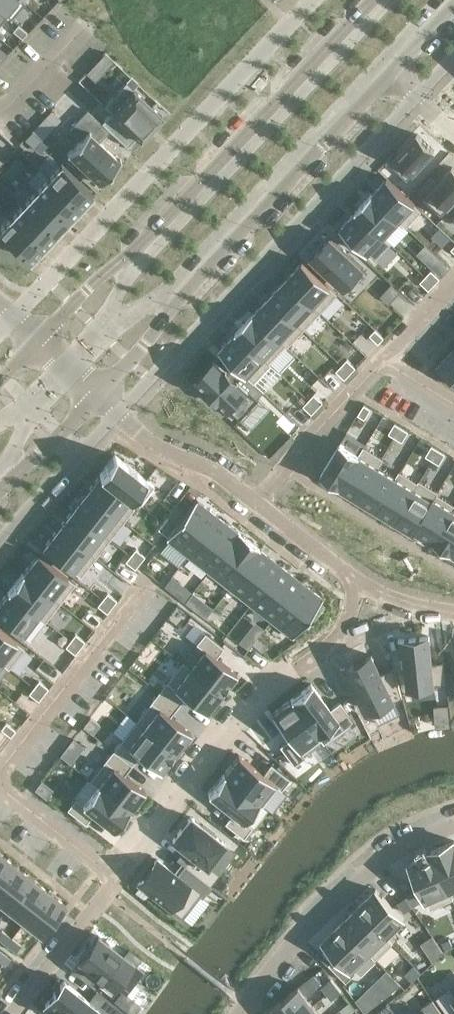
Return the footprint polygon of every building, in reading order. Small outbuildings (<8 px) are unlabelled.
[(5,13),(11,18),(25,1),(23,0),(0,0),(0,9),(5,13)] [(17,25),(12,31),(22,38),(27,32),(17,25)] [(105,52),(98,59),(107,67),(113,60),(105,52)] [(111,112),(102,122),(128,146),(137,136),(140,139),(162,116),(126,81),(104,105),(111,112)] [(80,139),(67,153),(68,154),(69,153),(99,181),(98,182),(99,183),(121,159),(120,158),(119,160),(98,140),(108,130),(88,110),(70,129),(80,139)] [(32,131),(25,138),(33,147),(40,139),(32,131)] [(417,133),(390,162),(407,179),(435,150),(417,133)] [(16,157),(9,164),(18,172),(25,165),(16,157)] [(61,162),(47,175),(78,205),(91,191),(61,162)] [(9,164),(2,171),(11,179),(18,172),(9,164)] [(418,188),(442,212),(453,199),(453,168),(452,166),(437,182),(430,176),(418,188)] [(47,175),(35,189),(66,218),(78,205),(47,175)] [(387,177),(372,193),(407,226),(422,210),(387,177)] [(35,189),(23,202),(54,231),(66,218),(35,189)] [(372,193),(356,210),(391,242),(392,242),(385,235),(399,220),(406,227),(407,226),(372,193)] [(23,202),(10,215),(41,244),(54,231),(23,202)] [(356,210),(340,227),(375,260),(391,242),(356,210)] [(0,226),(0,231),(28,258),(41,244),(10,215),(0,226)] [(331,236),(312,257),(345,288),(364,268),(331,236)] [(303,260),(286,278),(321,311),(338,293),(303,260)] [(431,269),(426,275),(435,283),(440,277),(431,269)] [(426,275),(420,281),(429,289),(435,283),(426,275)] [(286,278),(270,296),(304,329),(321,311),(286,278)] [(391,283),(381,295),(389,303),(400,291),(391,283)] [(270,296),(253,313),(288,346),(304,329),(270,296)] [(253,313),(237,331),(272,364),(272,363),(270,361),(285,345),(287,347),(288,346),(253,313)] [(376,328),(370,334),(379,342),(384,337),(376,328)] [(237,331),(219,349),(254,382),(272,364),(237,331)] [(439,364),(453,378),(453,348),(439,364)] [(217,357),(197,378),(202,382),(199,385),(212,397),(214,394),(218,397),(216,400),(228,412),(230,409),(240,418),(260,398),(217,357)] [(347,358),(342,364),(351,372),(356,366),(347,358)] [(342,364),(336,370),(345,378),(351,372),(342,364)] [(315,393),(309,399),(318,407),(323,401),(315,393)] [(309,399),(304,405),(312,413),(318,407),(309,399)] [(364,403),(358,414),(365,418),(371,408),(364,403)] [(395,422),(389,432),(396,436),(402,426),(395,422)] [(402,426),(396,436),(402,441),(409,430),(402,426)] [(341,442),(321,475),(340,487),(365,446),(364,445),(359,454),(341,442)] [(432,445),(426,455),(432,459),(439,449),(432,445)] [(365,446),(340,487),(358,498),(383,457),(365,446)] [(439,449),(432,459),(439,463),(446,453),(439,449)] [(114,454),(100,473),(140,504),(154,485),(114,454)] [(383,457),(358,498),(377,509),(400,470),(396,476),(379,466),(384,458),(383,457)] [(400,470),(377,509),(395,520),(420,480),(419,479),(418,481),(400,470)] [(100,473),(86,491),(124,520),(137,503),(139,505),(140,504),(100,473)] [(420,480),(395,520),(413,532),(438,491),(420,480)] [(86,491),(72,509),(110,538),(124,520),(86,491)] [(413,532),(414,532),(415,530),(433,541),(453,506),(453,503),(438,493),(439,491),(438,491),(413,532)] [(196,499),(166,538),(187,555),(217,516),(196,499)] [(433,541),(451,552),(453,548),(453,506),(433,541)] [(72,509),(58,527),(96,556),(110,538),(72,509)] [(217,516),(187,555),(208,571),(238,532),(217,516)] [(58,527),(42,546),(80,576),(96,556),(58,527)] [(238,532),(208,571),(229,587),(259,548),(238,532)] [(135,548),(130,554),(140,561),(145,555),(135,548)] [(259,548),(229,587),(250,603),(280,565),(259,548)] [(37,553),(22,573),(60,602),(75,583),(37,553)] [(130,554),(125,560),(135,568),(140,561),(130,554)] [(280,565),(250,603),(270,620),(301,581),(280,565)] [(22,573),(8,591),(46,620),(60,602),(22,573)] [(171,576),(163,585),(172,592),(179,583),(171,576)] [(301,581),(270,620),(292,637),(322,598),(301,581)] [(0,601),(0,616),(23,634),(37,615),(45,621),(46,620),(8,591),(0,601)] [(107,592),(102,598),(112,606),(117,599),(107,592)] [(191,592),(184,601),(192,607),(199,598),(191,592)] [(102,598),(97,605),(107,612),(112,606),(102,598)] [(9,667),(24,647),(0,628),(0,660),(9,667)] [(239,641),(248,648),(257,637),(248,630),(239,641)] [(204,649),(189,667),(221,692),(237,673),(216,656),(224,647),(205,632),(196,643),(204,649)] [(75,633),(70,639),(80,647),(85,640),(75,633)] [(429,636),(399,639),(402,667),(407,667),(409,687),(438,684),(436,662),(432,662),(429,636)] [(258,637),(253,643),(262,650),(267,644),(258,637)] [(70,639),(65,646),(75,653),(80,647),(70,639)] [(353,672),(345,675),(352,689),(359,685),(372,711),(402,696),(394,667),(381,673),(372,655),(350,666),(353,672)] [(167,680),(159,691),(178,705),(185,696),(206,712),(221,692),(189,667),(182,661),(167,680)] [(38,680),(34,686),(43,694),(48,687),(38,680)] [(311,683),(291,698),(324,742),(354,720),(339,701),(330,708),(311,683)] [(34,686),(29,692),(38,700),(43,694),(34,686)] [(150,702),(136,720),(143,726),(175,751),(191,731),(170,715),(178,705),(159,691),(150,702)] [(291,698),(271,713),(289,738),(279,745),(294,765),(305,756),(302,753),(320,739),(323,743),(324,742),(291,698)] [(90,716),(82,726),(92,733),(100,723),(90,716)] [(121,738),(113,749),(132,764),(139,755),(160,771),(175,751),(143,726),(136,720),(121,738)] [(6,722),(1,728),(10,736),(15,729),(6,722)] [(104,760),(90,779),(97,785),(130,810),(145,790),(124,774),(132,764),(113,749),(104,760)] [(63,750),(59,755),(70,763),(74,758),(63,750)] [(238,754),(223,773),(263,804),(277,786),(281,789),(289,778),(270,763),(263,773),(238,754)] [(223,773),(208,793),(232,812),(225,822),(244,837),(252,826),(245,820),(259,801),(223,773)] [(75,797),(67,808),(86,823),(93,813),(114,829),(130,810),(97,785),(83,803),(75,797)] [(180,830),(172,840),(193,856),(186,866),(209,884),(217,873),(208,865),(225,843),(214,834),(215,833),(203,823),(202,825),(190,816),(189,818),(187,819),(188,820),(181,828),(179,830),(180,830)] [(431,850),(453,898),(453,896),(453,895),(453,840),(431,850)] [(432,853),(410,862),(430,908),(453,898),(431,850),(432,853)] [(14,864),(0,853),(0,881),(14,864)] [(157,859),(137,884),(181,918),(200,894),(202,896),(210,885),(185,865),(177,875),(157,859)] [(0,881),(0,902),(7,907),(31,877),(14,864),(0,881)] [(31,877),(7,907),(24,920),(48,890),(31,877)] [(376,889),(358,906),(386,935),(404,918),(376,889)] [(48,890),(24,920),(42,934),(66,904),(48,890)] [(414,890),(406,896),(413,906),(421,900),(414,890)] [(406,896),(398,902),(405,912),(413,906),(406,896)] [(358,906),(341,922),(376,958),(393,942),(386,935),(358,906)] [(9,921),(4,927),(13,935),(18,928),(9,921)] [(341,922),(324,939),(338,954),(329,963),(347,981),(357,971),(353,968),(369,952),(376,959),(376,958),(341,922)] [(18,928),(13,935),(23,942),(28,936),(18,928)] [(98,934),(78,959),(101,977),(96,984),(112,996),(118,988),(114,985),(132,961),(98,934)] [(444,951),(433,935),(421,943),(433,961),(444,951)] [(449,939),(442,942),(445,949),(453,946),(449,939)] [(414,965),(405,973),(412,980),(421,972),(414,965)] [(331,979),(322,986),(327,992),(336,985),(331,979)] [(45,1003),(58,1013),(102,1013),(104,1011),(63,980),(45,1003)] [(336,985),(327,992),(332,999),(341,991),(336,985)] [(269,1009),(273,1013),(299,1013),(313,1003),(299,986),(269,1009)] [(438,997),(450,1013),(453,1013),(453,995),(450,989),(438,997)] [(369,996),(359,1004),(366,1011),(375,1004),(369,996)] [(421,1013),(444,1013),(433,999),(422,1007),(425,1011),(421,1013)] [(341,1009),(345,1013),(349,1013),(355,1009),(350,1002),(341,1009)] [(299,1013),(321,1013),(313,1003),(299,1013)]
